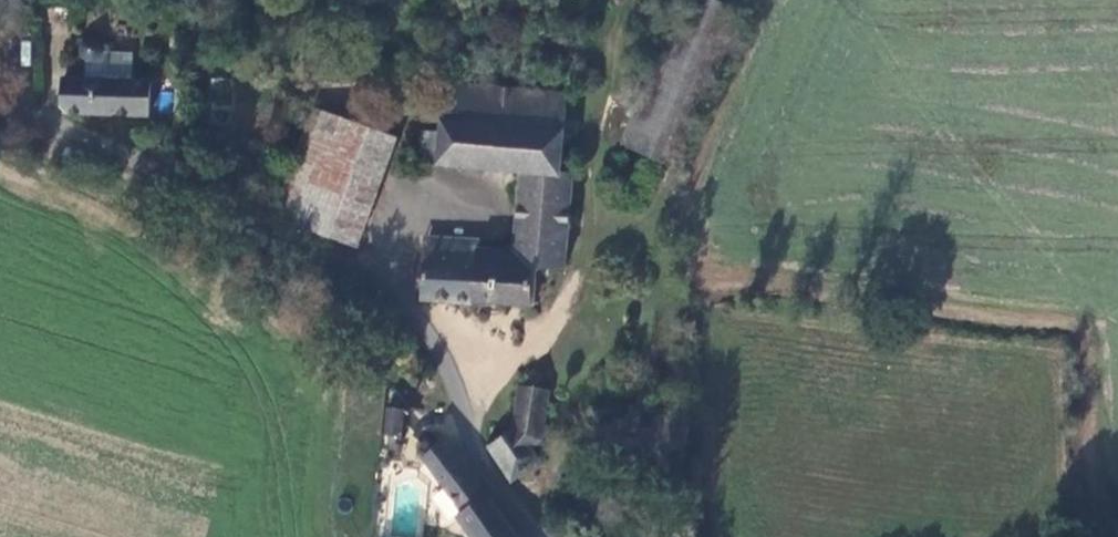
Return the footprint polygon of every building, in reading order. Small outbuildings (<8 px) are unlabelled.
[(97,44),(91,42),(84,44),(80,50),(80,58),(84,64),(91,66),(98,63),(102,57),(102,52),(102,50),(97,44)] [(130,81),(131,53),(102,52),(102,57),(98,63),(91,66),(84,64),(83,79),(130,81)] [(63,110),(65,117),(147,119),(150,82),(130,81),(83,79),(62,79),(63,110)] [(525,175),(563,176),(569,98),(450,86),(440,137),(420,137),(419,167),(525,175)] [(396,143),(318,114),(277,217),(358,246),(396,143)] [(525,175),(517,257),(539,271),(566,271),(577,180),(563,176),(525,175)] [(472,306),(476,255),(426,252),(424,301),(472,306)] [(539,271),(517,257),(476,255),(472,306),(534,311),(539,271)] [(521,479),(525,485),(530,486),(535,485),(538,480),(537,475),(534,469),(540,466),(535,448),(542,443),(550,396),(522,389),(513,433),(491,448),(513,483),(521,479)] [(388,414),(384,441),(396,444),(399,416),(388,414)] [(445,443),(440,448),(434,446),(428,448),(425,453),(426,460),(465,517),(459,522),(470,536),(516,536),(445,443)]
